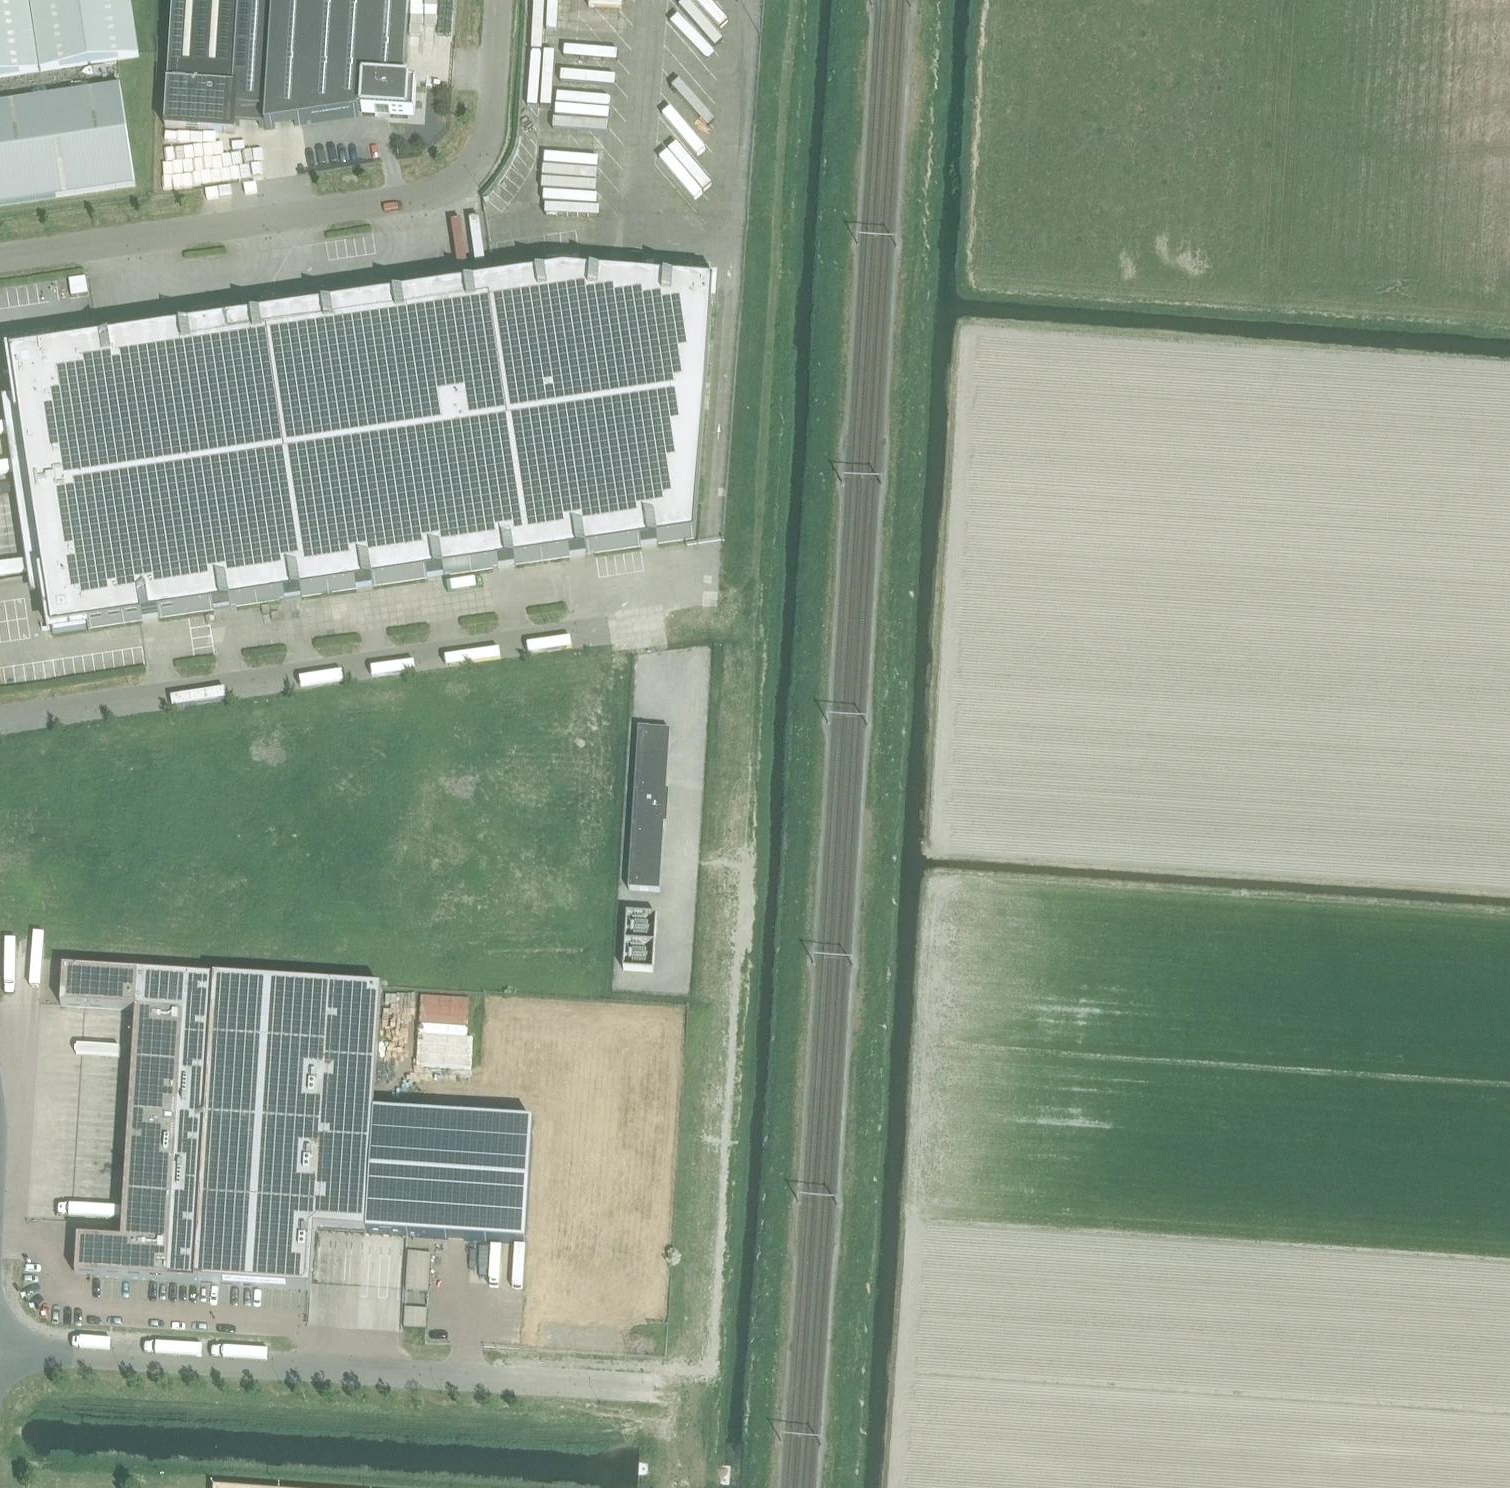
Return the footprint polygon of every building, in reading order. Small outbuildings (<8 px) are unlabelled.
[(139,57),(130,0),(0,0),(0,78),(139,57)] [(165,129),(233,133),(233,132),(234,126),(266,128),(265,130),(359,117),(359,115),(362,116),(415,119),(417,87),(404,86),(410,0),(174,0),(165,129)] [(136,186),(121,87),(0,105),(0,207),(136,186)] [(561,277),(12,356),(52,634),(694,542),(714,288),(561,277)] [(639,729),(629,890),(660,892),(664,825),(667,825),(669,792),(667,791),(670,731),(639,729)] [(657,916),(627,915),(624,971),(654,972),(657,916)] [(382,990),(218,979),(64,969),(65,1008),(141,1014),(124,1244),(80,1241),(78,1278),(312,1295),(317,1235),(368,1238),(527,1247),(534,1125),(375,1116),(382,990)]
